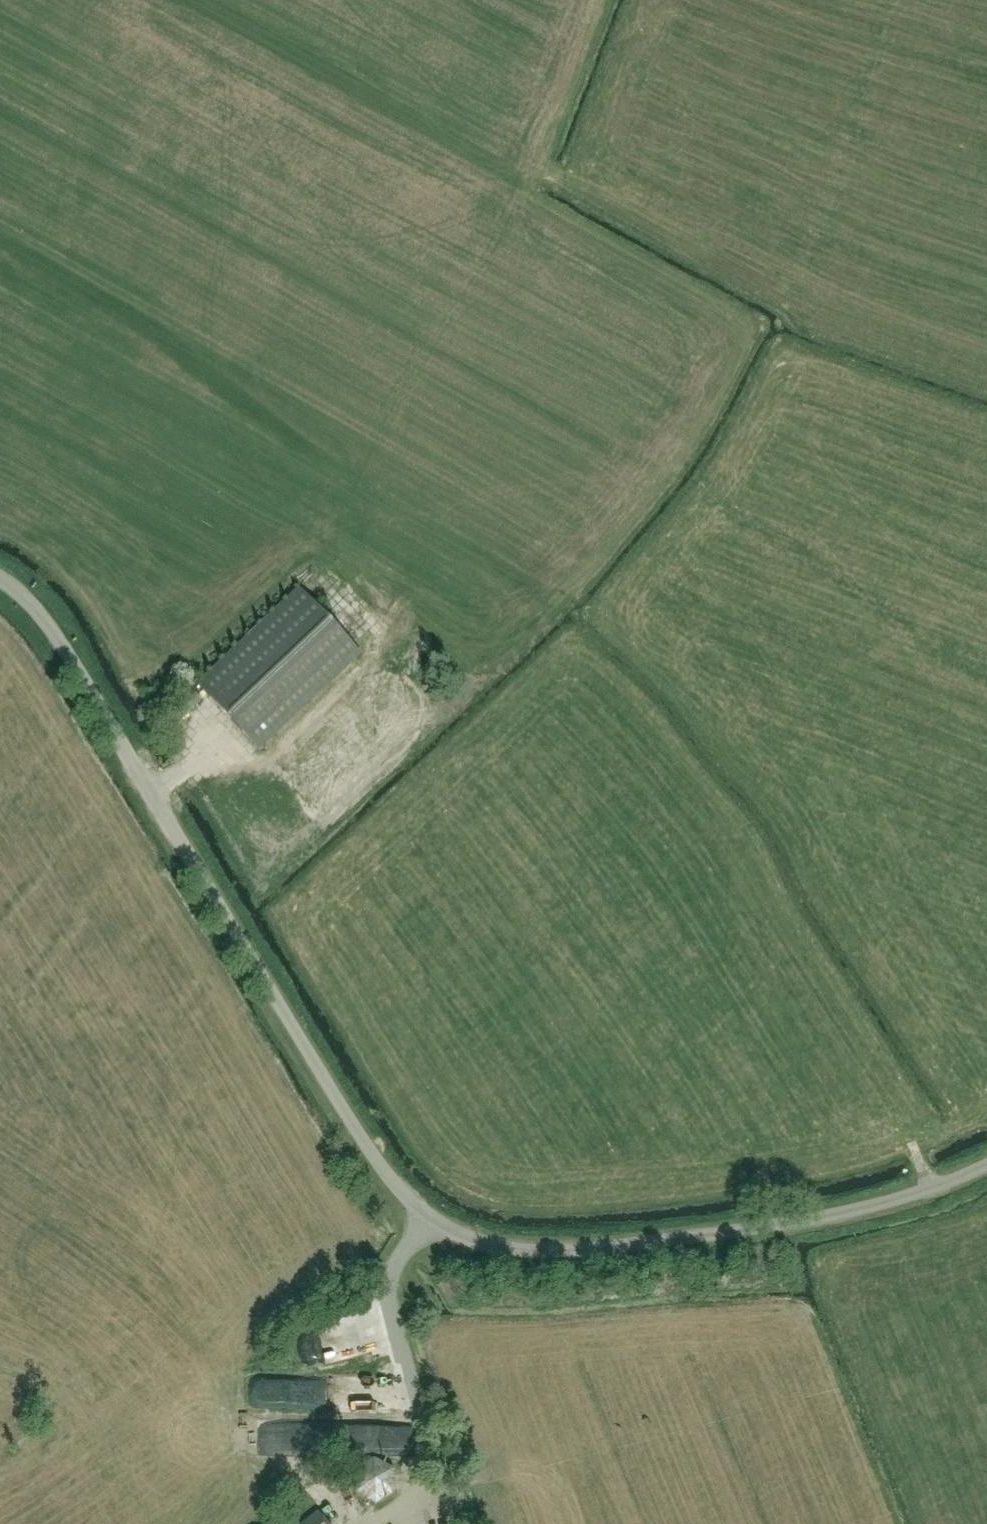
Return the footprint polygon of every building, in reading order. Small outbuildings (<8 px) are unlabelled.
[(360,654),(298,588),(198,683),(259,749),(360,654)] [(301,1391),(379,1397),(380,1375),(370,1374),(369,1388),(355,1387),(356,1374),(303,1370),(301,1391)] [(354,1471),(355,1494),(376,1505),(395,1493),(395,1470),(374,1458),(354,1471)] [(319,1512),(304,1523),(328,1523),(319,1512)]
